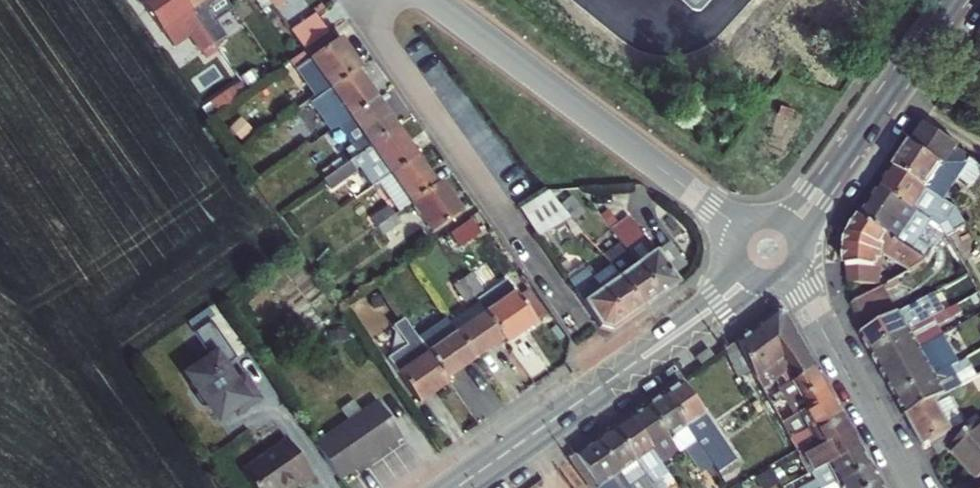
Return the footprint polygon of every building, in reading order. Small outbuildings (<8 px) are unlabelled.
[(161,31),(190,11),(182,0),(143,0),(140,2),(160,32),(161,31)] [(190,11),(206,0),(182,0),(190,11)] [(190,11),(213,45),(222,39),(212,26),(233,12),(225,0),(206,0),(190,11)] [(262,11),(270,5),(267,0),(254,0),(262,11)] [(270,5),(274,11),(284,4),(281,0),(267,0),(270,5)] [(213,45),(190,11),(161,31),(173,47),(189,36),(201,53),(213,45)] [(304,53),(330,34),(317,16),(291,34),(304,53)] [(304,53),(310,59),(298,68),(319,98),(356,72),(360,69),(339,39),(335,41),(330,34),(304,53)] [(284,122),(289,129),(302,121),(303,122),(317,112),(331,132),(338,127),(376,100),(356,72),(319,98),(314,102),(296,113),(284,122)] [(218,115),(247,93),(240,83),(210,104),(218,115)] [(376,100),(338,127),(352,147),(358,156),(396,128),(376,100)] [(253,132),(240,119),(238,121),(236,119),(229,127),(230,128),(228,130),(241,143),(253,132)] [(972,187),(979,175),(979,165),(956,150),(957,146),(924,125),(910,145),(910,144),(894,169),(944,201),(958,178),(972,187)] [(336,171),(342,179),(359,168),(373,188),(379,184),(416,157),(396,128),(358,156),(354,159),(336,171)] [(358,156),(352,147),(348,150),(354,159),(358,156)] [(354,159),(348,150),(330,162),(336,171),(354,159)] [(416,157),(379,184),(399,213),(411,204),(437,186),(416,157)] [(930,220),(939,226),(948,221),(954,231),(966,225),(956,209),(944,201),(894,169),(882,187),(930,220)] [(346,184),(342,179),(336,171),(322,181),(331,194),(346,184)] [(437,186),(411,204),(432,234),(461,213),(441,183),(437,186)] [(917,243),(930,220),(882,187),(861,218),(925,261),(932,253),(917,243)] [(560,205),(548,191),(536,198),(555,226),(569,217),(560,205)] [(573,222),(584,214),(571,196),(560,205),(569,217),(573,222)] [(555,226),(536,198),(519,210),(538,237),(555,226)] [(377,228),(394,215),(388,207),(371,219),(377,228)] [(383,236),(400,224),(394,215),(377,228),(383,236)] [(671,274),(654,252),(627,218),(610,231),(635,265),(658,297),(678,283),(671,274)] [(846,267),(848,284),(876,285),(881,253),(909,272),(926,262),(925,261),(861,218),(850,235),(847,247),(846,267)] [(668,241),(654,252),(671,274),(685,264),(668,241)] [(634,267),(618,245),(603,257),(610,265),(642,308),(658,297),(635,265),(634,267)] [(610,265),(596,275),(590,268),(586,270),(622,323),(642,308),(610,265)] [(586,270),(582,266),(577,269),(581,274),(569,283),(584,305),(599,327),(611,331),(622,323),(586,270)] [(581,274),(577,269),(565,278),(569,283),(581,274)] [(470,274),(462,280),(474,297),(483,292),(470,274)] [(474,297),(462,280),(454,286),(466,304),(474,297)] [(506,344),(536,323),(507,281),(477,302),(478,303),(504,340),(506,344)] [(898,314),(882,287),(851,304),(867,332),(898,314)] [(867,332),(860,335),(870,353),(943,312),(933,294),(898,314),(867,332)] [(504,340),(478,303),(449,323),(475,360),(504,340)] [(943,335),(937,326),(953,317),(948,309),(943,312),(870,353),(880,370),(919,348),(943,335)] [(187,324),(193,332),(209,320),(204,312),(187,324)] [(751,372),(755,382),(761,390),(773,380),(780,375),(786,384),(778,389),(782,396),(793,414),(830,395),(819,376),(809,357),(803,348),(784,313),(775,312),(772,314),(753,328),(737,341),(751,372)] [(425,331),(413,314),(405,320),(417,337),(425,331)] [(193,332),(210,357),(214,354),(223,366),(235,357),(209,320),(193,332)] [(417,337),(405,320),(396,326),(408,343),(417,337)] [(447,320),(418,340),(428,354),(446,380),(475,360),(449,323),(447,320)] [(428,354),(418,340),(417,337),(408,343),(409,345),(388,360),(418,404),(449,383),(446,380),(428,354)] [(751,372),(737,341),(724,350),(737,378),(751,372)] [(935,377),(932,371),(948,361),(951,367),(958,364),(950,351),(957,347),(955,342),(925,360),(886,382),(896,400),(935,377)] [(886,382),(925,360),(919,348),(880,370),(886,382)] [(234,382),(223,366),(214,354),(210,357),(186,374),(214,415),(230,404),(237,413),(258,398),(243,377),(234,382)] [(963,372),(971,367),(967,359),(958,364),(951,367),(935,377),(896,400),(906,418),(953,391),(969,382),(963,372)] [(723,468),(735,460),(680,381),(662,394),(710,464),(720,478),(727,473),(723,468)] [(979,422),(977,416),(964,424),(950,398),(955,395),(953,391),(906,418),(924,449),(932,444),(940,459),(948,452),(979,422)] [(710,464),(662,394),(645,405),(678,453),(683,449),(697,469),(702,466),(704,468),(710,464)] [(807,430),(840,412),(830,395),(793,414),(779,422),(789,440),(807,430)] [(339,481),(402,437),(377,402),(315,446),(339,481)] [(678,453),(645,405),(630,416),(662,465),(678,453)] [(817,448),(850,431),(840,412),(807,430),(817,448)] [(612,429),(654,487),(663,487),(658,480),(668,474),(662,465),(630,416),(612,429)] [(948,452),(979,486),(979,422),(948,452)] [(612,429),(596,440),(629,487),(654,487),(612,429)] [(850,431),(817,448),(821,456),(826,465),(859,447),(850,431)] [(287,440),(242,472),(253,487),(289,487),(296,483),(298,487),(299,487),(314,478),(287,440)] [(570,459),(592,487),(629,487),(596,440),(570,459)] [(800,440),(792,445),(797,452),(805,449),(800,440)] [(869,466),(859,447),(826,465),(811,474),(815,481),(803,487),(827,487),(836,484),(869,466)] [(806,465),(821,456),(817,448),(804,455),(801,457),(806,465)] [(821,456),(806,465),(811,474),(826,465),(821,456)] [(727,473),(738,465),(735,460),(723,468),(727,473)] [(879,483),(869,466),(836,484),(827,487),(869,487),(879,483)]
